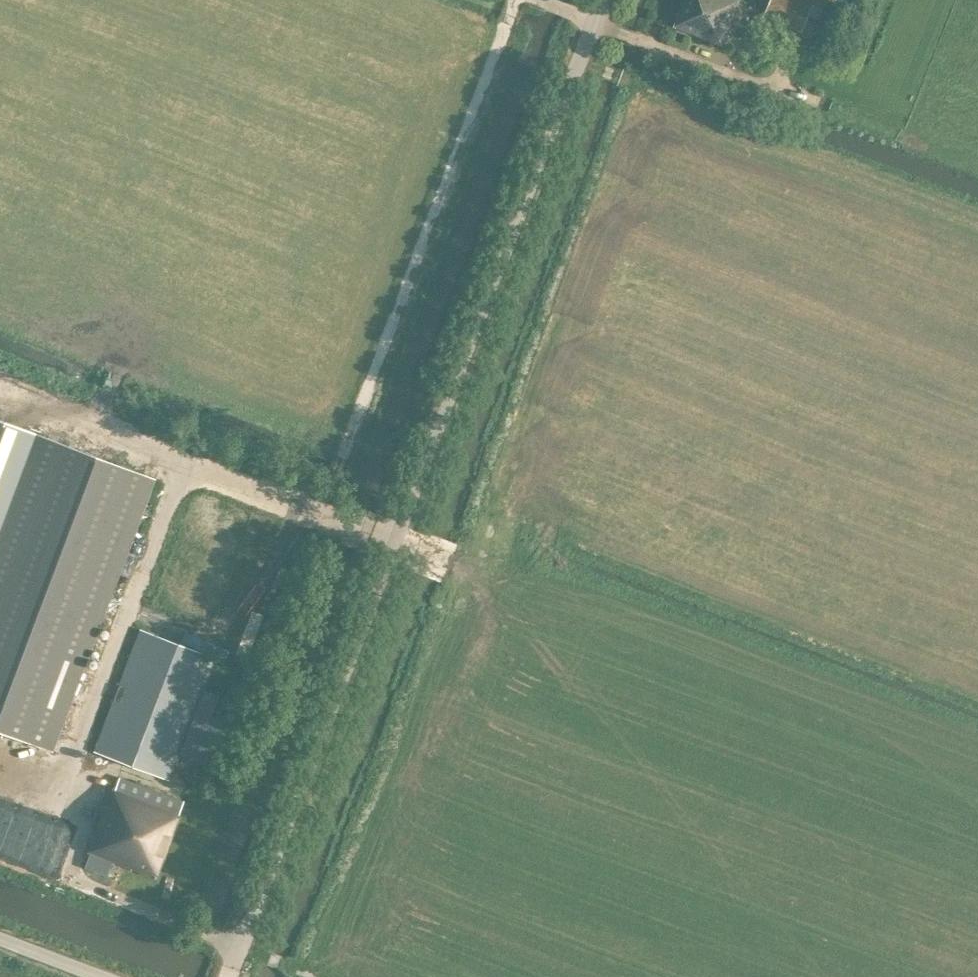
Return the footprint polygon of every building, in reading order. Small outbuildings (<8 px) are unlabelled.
[(676,26),(724,44),(741,0),(686,0),(676,26)] [(765,16),(802,31),(806,20),(813,5),(801,0),(771,0),(765,16)] [(802,31),(802,33),(811,37),(816,24),(806,20),(802,31)] [(0,421),(0,537),(39,436),(0,421)] [(156,480),(156,479),(39,436),(0,537),(0,730),(53,749),(53,748),(49,747),(153,478),(156,480)] [(214,657),(140,630),(95,752),(169,779),(214,657)] [(119,777),(107,806),(105,806),(87,851),(157,878),(181,817),(178,816),(184,803),(119,777)] [(65,831),(0,804),(0,854),(48,874),(65,831)]
